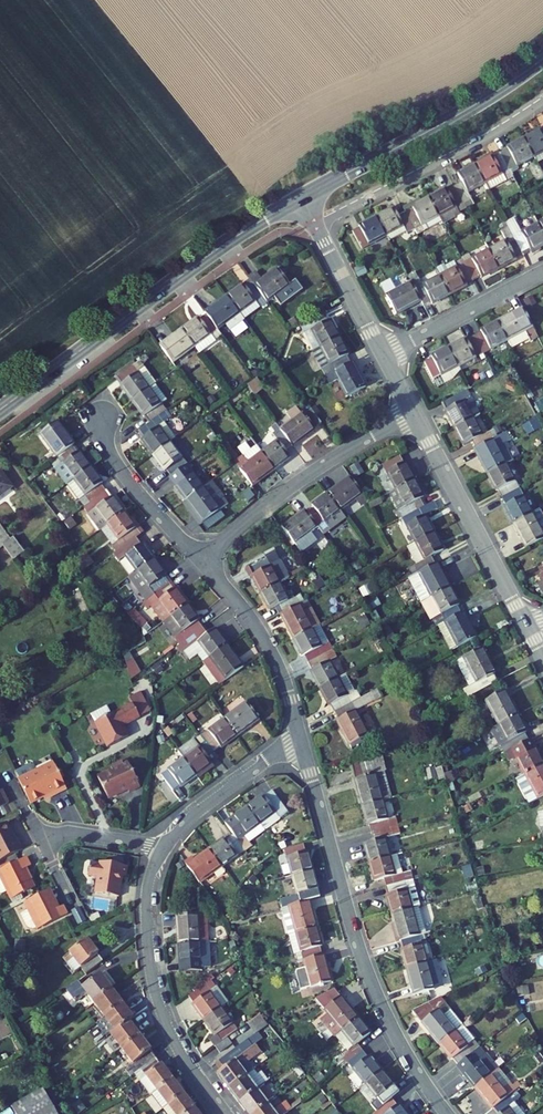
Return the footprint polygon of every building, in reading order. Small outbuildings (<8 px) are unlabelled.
[(529,145),(539,163),(542,161),(542,138),(529,145)] [(539,163),(529,145),(512,154),(513,155),(506,159),(518,183),(542,170),(539,163)] [(497,162),(480,171),(490,190),(494,196),(518,183),(506,159),(498,163),(497,162)] [(473,199),(490,190),(480,171),(463,180),(467,188),(460,192),(473,215),(479,211),(473,199)] [(452,194),(435,203),(448,228),(473,215),(460,192),(453,196),(452,194)] [(409,213),(411,218),(423,239),(426,246),(451,233),(448,228),(435,203),(426,208),(418,212),(416,209),(409,213)] [(393,240),(396,246),(413,238),(416,243),(423,239),(411,218),(404,221),(400,213),(383,222),(393,240)] [(393,240),(383,222),(364,231),(365,233),(359,236),(368,253),(393,240)] [(528,262),(542,254),(542,230),(526,239),(519,225),(511,229),(514,235),(528,260),(528,262)] [(528,260),(514,235),(506,239),(510,247),(494,256),(504,274),(520,266),(520,264),(528,260)] [(470,269),(479,286),(486,282),(487,283),(504,274),(494,256),(470,269)] [(442,274),(455,300),(472,291),(471,289),(479,286),(470,269),(466,261),(442,274)] [(263,278),(255,284),(256,285),(273,308),(296,292),(283,274),(268,285),(263,278)] [(455,300),(442,274),(417,287),(427,306),(429,309),(436,306),(438,309),(455,300)] [(267,313),(273,308),(256,285),(234,301),(247,318),(262,307),(267,313)] [(427,306),(417,287),(392,300),(402,319),(427,306)] [(224,335),(247,318),(234,301),(211,317),(213,319),(224,335)] [(317,317),(321,325),(331,319),(327,311),(317,317)] [(502,327),(512,345),(529,336),(535,346),(542,341),(528,314),(502,327)] [(222,346),(228,341),(224,335),(213,319),(205,324),(204,323),(189,334),(202,351),(207,358),(223,347),(222,346)] [(317,334),(327,353),(345,343),(336,327),(335,327),(331,319),(321,325),(314,329),(317,334)] [(479,341),(488,358),(512,345),(502,327),(485,336),(486,338),(479,341)] [(167,350),(180,368),(202,351),(189,334),(167,350)] [(310,338),(320,357),(327,353),(317,334),(310,338)] [(453,353),(463,371),(488,358),(479,341),(471,345),(470,344),(453,353)] [(354,360),(345,343),(327,353),(336,370),(328,374),(332,382),(357,369),(353,361),(354,360)] [(272,345),(268,348),(281,366),(285,363),(272,345)] [(319,357),(328,374),(336,370),(327,353),(320,357),(319,357)] [(463,371),(453,353),(436,362),(437,363),(430,367),(439,384),(463,371)] [(144,378),(152,372),(147,366),(124,382),(129,389),(127,390),(139,406),(156,393),(144,378)] [(371,392),(358,368),(357,369),(332,382),(336,389),(344,385),(353,401),(371,392)] [(463,371),(439,384),(444,393),(456,386),(465,375),(463,371)] [(162,389),(163,388),(152,372),(144,378),(156,393),(162,389)] [(162,389),(156,393),(167,409),(173,405),(162,389)] [(172,416),(167,409),(156,393),(139,406),(150,421),(152,420),(157,427),(172,416)] [(485,419),(472,394),(465,398),(478,423),(485,419)] [(478,423),(465,398),(448,407),(452,414),(450,415),(459,433),(478,423)] [(316,412),(286,434),(297,450),(298,451),(320,434),(319,432),(327,427),(316,412)] [(148,444),(159,459),(176,447),(165,431),(170,427),(177,423),(172,416),(157,427),(144,436),(149,443),(148,444)] [(478,423),(459,433),(468,450),(476,446),(480,453),(501,441),(497,434),(487,440),(478,423)] [(65,461),(80,450),(81,449),(65,426),(48,439),(65,461)] [(181,443),(170,427),(165,431),(176,447),(181,443)] [(290,456),(297,450),(286,434),(279,440),(282,445),(268,456),(280,473),(295,462),(290,456)] [(510,468),(504,457),(501,451),(512,445),(508,438),(501,441),(480,453),(478,454),(491,479),(510,468)] [(516,451),(512,445),(501,451),(504,457),(516,451)] [(192,469),(176,447),(159,459),(171,475),(172,474),(177,481),(192,469)] [(262,449),(240,466),(258,489),(280,473),(268,456),(262,449)] [(74,489),(76,488),(98,471),(87,456),(85,457),(80,450),(65,461),(57,467),(74,489)] [(387,469),(400,495),(419,484),(411,467),(409,468),(405,460),(387,469)] [(523,493),(510,468),(491,479),(501,496),(502,495),(506,502),(523,493)] [(176,481),(192,503),(208,491),(192,469),(177,481),(176,481)] [(92,510),(113,494),(107,487),(109,486),(98,471),(76,488),(92,510)] [(0,477),(0,505),(19,491),(6,473),(0,477)] [(356,482),(333,498),(346,515),(368,499),(356,482)] [(428,501),(419,484),(400,495),(409,511),(404,514),(399,517),(403,524),(408,522),(430,510),(427,502),(428,501)] [(217,485),(208,491),(192,503),(204,520),(201,523),(206,529),(234,508),(217,485)] [(261,500),(256,493),(250,498),(255,504),(261,500)] [(536,518),(523,493),(506,502),(510,510),(509,511),(517,527),(536,518)] [(113,528),(130,515),(119,501),(118,502),(113,494),(92,510),(97,516),(89,522),(101,538),(109,532),(113,528)] [(395,497),(404,514),(409,511),(400,495),(395,497)] [(346,515),(333,498),(317,510),(318,511),(312,516),(323,531),(346,515)] [(189,506),(201,523),(204,520),(192,503),(189,506)] [(385,503),(374,509),(377,515),(388,508),(385,503)] [(440,514),(436,507),(430,510),(408,522),(421,547),(439,537),(430,520),(440,514)] [(288,531),(300,547),(323,531),(312,516),(311,514),(288,531)] [(127,553),(142,541),(147,538),(137,524),(130,515),(113,528),(125,544),(122,547),(127,553)] [(536,518),(517,527),(530,551),(542,545),(542,531),(536,518)] [(140,522),(137,524),(147,538),(150,536),(140,522)] [(10,548),(21,563),(32,555),(21,540),(18,542),(3,523),(0,526),(0,534),(10,548)] [(113,528),(109,532),(121,548),(122,547),(125,544),(113,528)] [(0,534),(0,556),(10,548),(0,534)] [(448,554),(439,537),(421,547),(429,564),(414,572),(418,580),(423,577),(440,568),(436,560),(448,554)] [(143,575),(160,562),(149,547),(147,548),(142,541),(127,553),(120,557),(125,564),(131,559),(143,575)] [(265,595),(284,585),(280,576),(287,572),(274,548),(266,553),(271,561),(251,572),(255,579),(256,578),(265,595)] [(92,559),(85,563),(91,571),(97,568),(92,559)] [(453,561),(442,567),(440,568),(423,577),(435,602),(455,591),(464,586),(455,569),(457,568),(453,561)] [(152,602),(175,586),(170,578),(171,577),(160,562),(143,575),(135,581),(152,602)] [(284,585),(265,595),(275,613),(283,610),(287,617),(304,608),(300,600),(294,604),(284,585)] [(168,624),(193,606),(182,591),(180,592),(175,586),(152,602),(168,624)] [(468,617),(455,591),(435,602),(444,619),(436,623),(441,631),(448,627),(468,617)] [(427,606),(436,623),(444,619),(435,602),(427,606)] [(185,646),(208,630),(203,623),(205,622),(193,606),(168,624),(185,646)] [(136,607),(129,611),(139,628),(147,623),(136,607)] [(298,642),(317,633),(304,608),(287,617),(285,618),(298,642)] [(480,640),(468,617),(448,627),(461,650),(480,640)] [(312,666),(337,653),(325,628),(317,633),(298,642),(307,659),(308,658),(312,666)] [(204,644),(216,659),(232,647),(221,632),(213,637),(208,630),(185,646),(190,654),(198,648),(204,644)] [(204,644),(198,648),(209,664),(216,659),(204,644)] [(232,647),(216,659),(209,664),(226,686),(249,670),(232,647)] [(468,692),(472,700),(501,685),(497,677),(499,676),(486,651),(467,661),(480,686),(468,692)] [(324,692),(343,682),(334,665),(341,661),(337,653),(312,666),(316,674),(315,674),(324,692)] [(343,682),(324,692),(332,708),(335,706),(339,714),(362,702),(349,678),(343,682)] [(362,702),(339,714),(343,721),(341,722),(354,747),(372,738),(359,713),(384,700),(381,692),(362,702)] [(489,703),(502,728),(521,718),(507,693),(489,703)] [(110,743),(113,749),(134,738),(131,733),(128,728),(156,713),(146,695),(135,700),(138,706),(121,714),(100,725),(110,743)] [(252,705),(229,721),(242,738),(264,722),(252,705)] [(495,732),(507,756),(532,743),(528,735),(530,735),(521,718),(502,728),(495,732)] [(229,721),(207,738),(208,739),(219,755),(242,738),(229,721)] [(222,759),(219,755),(208,739),(201,744),(200,742),(184,754),(189,762),(202,778),(218,767),(216,764),(222,759)] [(534,742),(532,743),(507,756),(511,763),(519,759),(528,777),(542,769),(542,760),(534,742)] [(366,807),(386,801),(375,761),(355,766),(366,807)] [(26,785),(36,804),(55,794),(56,797),(72,789),(58,762),(24,780),(26,785)] [(202,778),(189,762),(166,779),(178,794),(185,789),(186,790),(202,778)] [(103,779),(112,796),(118,799),(133,791),(134,794),(145,789),(133,764),(129,766),(127,763),(116,769),(117,771),(103,779)] [(202,778),(204,781),(220,769),(218,767),(202,778)] [(528,777),(520,781),(529,799),(537,795),(541,802),(542,800),(542,769),(528,777)] [(16,805),(9,792),(4,794),(0,786),(0,813),(16,805)] [(269,796),(253,808),(270,831),(293,814),(278,792),(270,798),(269,796)] [(529,799),(533,806),(541,802),(537,795),(529,799)] [(373,826),(375,834),(394,829),(402,827),(400,819),(391,821),(386,801),(366,807),(371,827),(373,826)] [(254,843),(270,831),(253,808),(231,825),(238,835),(250,851),(256,846),(254,843)] [(5,864),(29,852),(23,840),(20,841),(18,836),(18,835),(13,824),(0,831),(0,854),(5,864)] [(373,864),(393,858),(388,840),(396,838),(394,829),(375,834),(378,842),(368,845),(373,864)] [(228,868),(250,851),(238,835),(232,839),(231,838),(215,851),(228,868)] [(310,853),(308,845),(290,850),(297,877),(317,871),(312,853),(310,853)] [(206,884),(228,868),(215,851),(199,862),(197,859),(190,864),(206,884)] [(390,888),(417,880),(415,873),(406,875),(401,856),(393,858),(373,864),(378,883),(388,880),(390,888)] [(7,880),(36,866),(32,858),(3,873),(4,875),(0,877),(0,885),(5,894),(8,895),(13,893),(7,880)] [(103,878),(101,895),(124,899),(128,877),(131,877),(132,867),(105,863),(105,866),(96,864),(94,877),(103,878)] [(36,866),(7,880),(13,893),(17,901),(41,889),(31,870),(36,867),(36,866)] [(322,890),(317,871),(297,877),(301,895),(291,898),(293,907),(312,902),(309,893),(322,890)] [(422,908),(424,907),(417,880),(390,888),(392,896),(390,897),(395,915),(415,909),(422,908)] [(56,891),(30,904),(34,911),(26,915),(33,928),(35,929),(37,930),(40,929),(42,928),(43,930),(73,915),(69,907),(65,909),(56,891)] [(321,928),(314,902),(312,902),(293,907),(300,933),(321,928)] [(293,907),(285,910),(292,936),(294,935),(300,933),(293,907)] [(429,935),(422,908),(415,909),(423,937),(429,935)] [(395,915),(398,926),(400,933),(396,935),(398,944),(404,942),(423,937),(415,909),(395,915)] [(204,941),(213,940),(210,913),(181,916),(184,943),(204,941)] [(326,947),(321,928),(300,933),(294,935),(301,962),(308,960),(326,955),(324,947),(326,947)] [(409,969),(430,964),(423,937),(404,942),(406,949),(404,949),(409,969)] [(91,974),(108,962),(104,957),(104,955),(93,939),(76,952),(91,974)] [(204,941),(184,943),(186,963),(189,963),(190,970),(208,967),(204,941)] [(326,955),(308,960),(310,968),(300,971),(300,975),(304,991),(335,982),(328,955),(326,955)] [(430,964),(409,969),(417,995),(437,990),(435,982),(443,980),(438,962),(430,964)] [(206,982),(208,985),(214,980),(218,978),(215,974),(206,982)] [(93,993),(100,1003),(118,990),(106,975),(89,988),(83,981),(71,989),(81,1002),(93,993)] [(214,980),(208,985),(193,996),(198,1003),(196,1004),(208,1019),(224,1006),(213,991),(219,986),(214,980)] [(445,988),(443,980),(435,982),(437,990),(445,988)] [(517,986),(518,995),(530,994),(529,984),(517,986)] [(213,991),(224,1006),(231,1001),(219,986),(213,991)] [(338,989),(320,998),(331,1012),(325,1017),(329,1022),(337,1034),(339,1036),(346,1031),(362,1018),(338,989)] [(128,1004),(118,990),(100,1003),(111,1017),(128,1004)] [(444,998),(415,1012),(442,1045),(466,1027),(467,1026),(455,1011),(447,1017),(442,1010),(449,1004),(444,998)] [(139,1019),(128,1004),(111,1017),(122,1031),(135,1022),(139,1019)] [(242,1029),(224,1006),(208,1019),(220,1035),(214,1039),(220,1046),(231,1037),(242,1029)] [(271,1021),(263,1012),(251,1022),(260,1033),(273,1023),(271,1021)] [(375,1034),(362,1018),(346,1031),(358,1046),(340,1060),(346,1067),(352,1062),(367,1050),(362,1044),(375,1034)] [(117,1035),(128,1049),(146,1036),(135,1022),(122,1031),(117,1035)] [(337,1034),(329,1022),(322,1028),(330,1039),(337,1034)] [(466,1027),(442,1045),(455,1060),(456,1059),(461,1065),(483,1048),(466,1027)] [(146,1036),(128,1049),(138,1064),(131,1069),(136,1077),(146,1069),(161,1058),(146,1036)] [(231,1037),(220,1046),(224,1053),(236,1044),(231,1037)] [(275,1043),(270,1037),(257,1047),(226,1070),(222,1074),(233,1088),(251,1074),(245,1066),(275,1043)] [(221,1063),(226,1070),(257,1047),(252,1039),(221,1063)] [(500,1069),(483,1048),(461,1065),(466,1072),(465,1073),(477,1088),(500,1069)] [(372,1057),(367,1050),(352,1062),(368,1083),(384,1071),(373,1057),(372,1057)] [(161,1058),(146,1069),(151,1076),(162,1091),(177,1079),(161,1058)] [(299,1060),(290,1067),(293,1072),(302,1064),(299,1060)] [(233,1088),(244,1103),(268,1084),(271,1082),(265,1074),(260,1067),(251,1074),(233,1088)] [(494,1109),(495,1108),(517,1091),(522,1086),(519,1082),(514,1087),(510,1083),(500,1069),(477,1088),(494,1109)] [(271,1070),(265,1074),(271,1082),(277,1077),(271,1070)] [(384,1071),(368,1083),(380,1099),(375,1103),(374,1104),(379,1111),(395,1098),(390,1091),(396,1087),(384,1071)] [(311,1075),(288,1093),(293,1100),(316,1082),(311,1075)] [(162,1091),(151,1076),(144,1081),(155,1096),(156,1095),(162,1091)] [(188,1094),(177,1079),(162,1091),(156,1095),(167,1110),(168,1109),(173,1105),(188,1094)] [(380,1099),(368,1083),(362,1087),(375,1103),(380,1099)] [(252,1113),(258,1113),(272,1103),(278,1098),(268,1084),(244,1103),(252,1113)] [(49,1088),(18,1105),(22,1113),(63,1113),(49,1088)] [(517,1102),(522,1098),(517,1091),(495,1108),(500,1113),(515,1113),(510,1108),(517,1102)] [(188,1094),(173,1105),(179,1113),(190,1113),(198,1108),(188,1094)] [(395,1098),(379,1111),(375,1113),(410,1113),(402,1103),(400,1104),(395,1098)] [(517,1102),(510,1108),(515,1113),(526,1113),(517,1102)] [(272,1103),(258,1113),(280,1113),(272,1103)] [(173,1105),(168,1109),(171,1113),(179,1113),(173,1105)] [(336,1105),(327,1111),(329,1113),(343,1113),(336,1105)]
